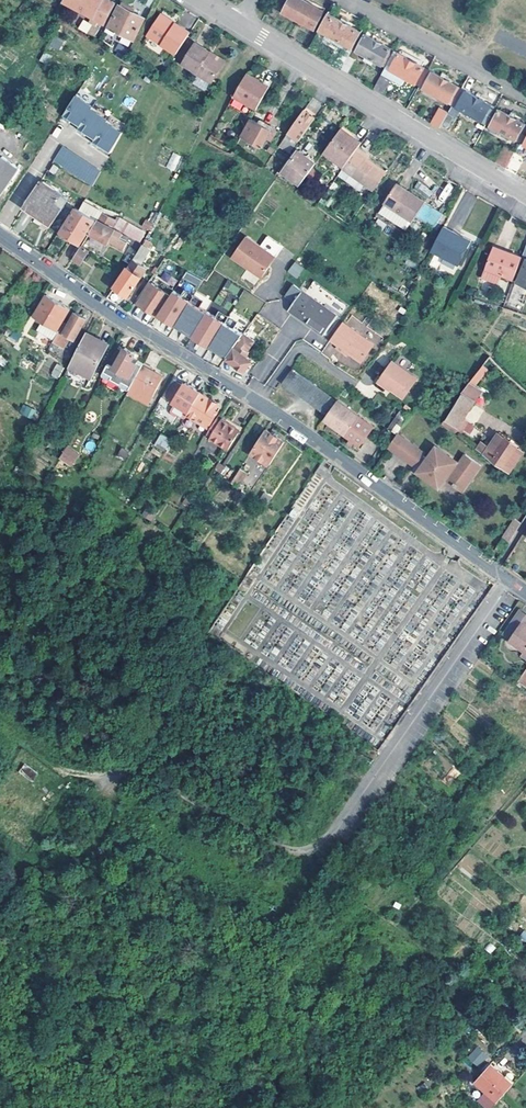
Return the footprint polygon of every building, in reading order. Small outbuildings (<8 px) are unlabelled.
[(91,23),(96,15),(103,0),(63,0),(91,15),(89,21),(91,23)] [(109,0),(103,0),(96,15),(91,23),(95,25),(98,19),(104,22),(114,3),(109,0)] [(143,4),(150,9),(155,0),(145,0),(143,4)] [(301,0),(289,0),(283,12),(313,29),(322,12),(301,0)] [(142,17),(119,5),(111,21),(109,20),(104,29),(110,32),(112,29),(130,39),(142,17)] [(145,33),(174,53),(189,31),(159,12),(145,33)] [(340,69),(348,55),(352,46),(360,33),(360,32),(326,14),(318,29),(345,44),(333,64),(340,69)] [(97,28),(90,24),(84,32),(94,38),(96,35),(95,34),(97,28)] [(360,33),(352,46),(356,48),(355,50),(381,64),(381,63),(386,66),(394,52),(389,50),(390,49),(365,35),(364,36),(360,33)] [(54,36),(50,46),(58,49),(62,40),(54,36)] [(207,50),(192,41),(179,62),(193,71),(192,73),(208,83),(220,63),(206,53),(207,50)] [(406,43),(400,41),(396,48),(402,51),(406,43)] [(127,49),(116,43),(112,49),(123,56),(127,49)] [(222,60),(207,50),(206,53),(220,63),(222,60)] [(418,86),(427,70),(394,52),(386,66),(385,67),(393,72),(391,76),(392,79),(401,84),(404,83),(406,79),(418,86)] [(348,55),(340,69),(347,73),(356,59),(348,55)] [(461,89),(427,70),(418,86),(452,104),(461,89)] [(391,79),(381,74),(373,88),(382,94),(391,79)] [(250,80),(243,76),(232,95),(254,109),(267,87),(252,77),(250,80)] [(205,91),(209,84),(197,77),(193,83),(205,91)] [(485,123),(494,107),(461,89),(452,104),(462,110),(485,123)] [(65,116),(82,127),(93,111),(94,109),(78,98),(65,116)] [(318,112),(308,104),(288,133),(298,140),(318,112)] [(462,110),(452,104),(448,111),(458,116),(462,110)] [(494,107),(485,123),(518,142),(525,128),(525,125),(494,107)] [(446,115),(438,110),(431,123),(438,128),(446,115)] [(109,122),(93,111),(82,127),(80,129),(96,141),(107,124),(109,122)] [(256,123),(249,119),(239,135),(259,147),(269,129),(257,122),(256,123)] [(326,145),(347,161),(361,142),(365,137),(345,121),(326,145)] [(107,124),(96,141),(95,143),(109,153),(120,133),(107,124)] [(289,139),(285,137),(279,145),(282,148),(289,139)] [(361,142),(347,161),(346,162),(376,186),(389,168),(370,154),(365,150),(368,147),(361,142)] [(274,149),(268,144),(265,149),(270,153),(274,149)] [(494,161),(504,167),(514,150),(504,144),(494,161)] [(61,147),(53,161),(91,186),(99,172),(61,147)] [(313,163),(297,150),(280,172),(297,185),(313,163)] [(514,150),(504,167),(511,172),(521,155),(514,150)] [(172,152),(165,167),(174,171),(181,156),(172,152)] [(3,190),(17,169),(0,158),(0,188),(3,190)] [(428,200),(408,185),(400,179),(379,208),(388,214),(406,227),(410,222),(412,224),(416,227),(424,217),(434,203),(428,200)] [(41,181),(26,204),(41,215),(39,218),(49,225),(66,199),(41,181)] [(418,182),(415,187),(428,195),(431,190),(418,182)] [(22,206),(25,198),(13,193),(10,200),(22,206)] [(434,203),(424,217),(435,225),(445,212),(434,203)] [(94,220),(74,209),(59,232),(78,245),(94,220)] [(151,231),(159,214),(151,210),(143,227),(151,231)] [(114,221),(100,214),(98,218),(117,228),(119,225),(121,225),(122,222),(115,219),(114,221)] [(469,233),(441,220),(430,245),(458,258),(469,233)] [(122,235),(97,221),(89,233),(106,243),(107,242),(123,250),(127,243),(120,239),(122,235)] [(275,256),(246,235),(232,256),(261,276),(275,256)] [(147,247),(142,244),(131,260),(136,263),(147,247)] [(521,256),(514,274),(519,276),(525,262),(525,245),(521,256)] [(87,251),(80,246),(72,259),(79,264),(87,251)] [(514,274),(521,256),(511,252),(509,255),(492,247),(485,262),(513,276),(514,274)] [(171,261),(164,257),(153,274),(159,278),(171,261)] [(136,263),(131,260),(128,264),(131,266),(129,270),(139,276),(145,268),(136,263)] [(287,272),(297,279),(304,268),(294,261),(287,272)] [(519,276),(516,281),(525,286),(525,262),(519,276)] [(131,266),(128,264),(112,287),(126,296),(139,276),(129,270),(131,266)] [(186,272),(182,279),(198,288),(202,280),(186,272)] [(226,281),(223,289),(237,295),(240,287),(226,281)] [(168,296),(150,283),(136,304),(155,316),(156,314),(168,296)] [(287,309),(322,334),(336,315),(293,283),(284,295),(293,302),(287,309)] [(168,296),(156,314),(175,326),(189,301),(172,291),(168,296)] [(68,309),(45,295),(33,317),(42,322),(37,331),(53,339),(58,331),(56,330),(68,309)] [(206,312),(189,301),(175,326),(192,336),(206,312)] [(85,318),(74,312),(66,326),(62,324),(53,339),(50,344),(63,350),(69,338),(73,340),(85,318)] [(206,312),(192,336),(209,347),(223,323),(206,312)] [(374,343),(342,320),(329,338),(362,361),(374,343)] [(242,334),(223,323),(209,347),(225,357),(232,347),(242,334)] [(252,340),(242,333),(242,334),(232,347),(234,348),(226,358),(242,370),(250,360),(244,355),(247,351),(245,350),(252,340)] [(91,341),(83,337),(66,369),(88,381),(104,350),(90,343),(91,341)] [(133,353),(123,347),(112,368),(106,364),(100,376),(128,390),(129,389),(140,366),(142,362),(137,360),(134,364),(130,361),(133,353)] [(415,377),(391,360),(378,380),(402,396),(415,377)] [(58,379),(64,367),(56,364),(50,375),(58,379)] [(160,377),(140,366),(129,389),(128,390),(127,393),(146,403),(160,377)] [(281,382),(325,415),(336,401),(291,368),(281,382)] [(185,413),(198,392),(184,383),(182,385),(173,380),(163,397),(173,403),(167,413),(168,416),(172,418),(175,417),(180,421),(185,413)] [(471,391),(466,388),(462,394),(463,395),(445,421),(448,423),(445,428),(453,434),(475,403),(467,397),(471,391)] [(198,392),(185,413),(207,427),(214,415),(211,413),(217,403),(198,392)] [(346,436),(359,417),(337,400),(336,401),(325,415),(322,419),(346,436)] [(33,419),(37,410),(23,405),(19,414),(33,419)] [(219,419),(215,417),(205,433),(209,435),(207,438),(225,449),(238,429),(228,423),(220,417),(219,419)] [(373,426),(359,417),(346,436),(359,446),(373,426)] [(239,426),(229,420),(228,423),(238,429),(239,426)] [(281,442),(263,429),(248,453),(266,465),(281,442)] [(170,438),(160,432),(155,440),(165,446),(170,438)] [(402,437),(397,433),(387,447),(393,451),(402,437)] [(423,451),(402,437),(393,451),(413,465),(414,464),(428,474),(427,476),(438,484),(445,473),(447,474),(447,476),(462,486),(479,461),(464,450),(455,464),(453,463),(454,460),(443,453),(445,450),(435,443),(426,456),(421,453),(423,451)] [(503,442),(496,437),(485,452),(479,447),(476,450),(508,473),(521,454),(514,450),(515,448),(504,440),(503,442)] [(66,445),(58,459),(72,467),(80,453),(66,445)] [(120,448),(117,456),(125,460),(129,452),(120,448)] [(225,476),(229,467),(217,463),(214,471),(225,476)] [(245,473),(238,468),(228,483),(231,485),(234,483),(237,485),(245,473)] [(152,522),(155,515),(145,509),(141,516),(152,522)] [(520,524),(514,519),(494,548),(501,554),(520,524)] [(520,610),(514,619),(524,626),(525,623),(525,614),(520,610)] [(525,649),(525,627),(524,626),(514,619),(504,634),(511,639),(510,640),(523,650),(524,651),(525,649)] [(515,682),(525,689),(525,667),(515,682)] [(37,773),(24,763),(17,771),(31,781),(37,773)] [(466,1058),(477,1068),(488,1056),(477,1046),(466,1058)] [(489,1065),(473,1083),(483,1093),(474,1102),(481,1107),(488,1107),(496,1099),(509,1085),(489,1065)]
